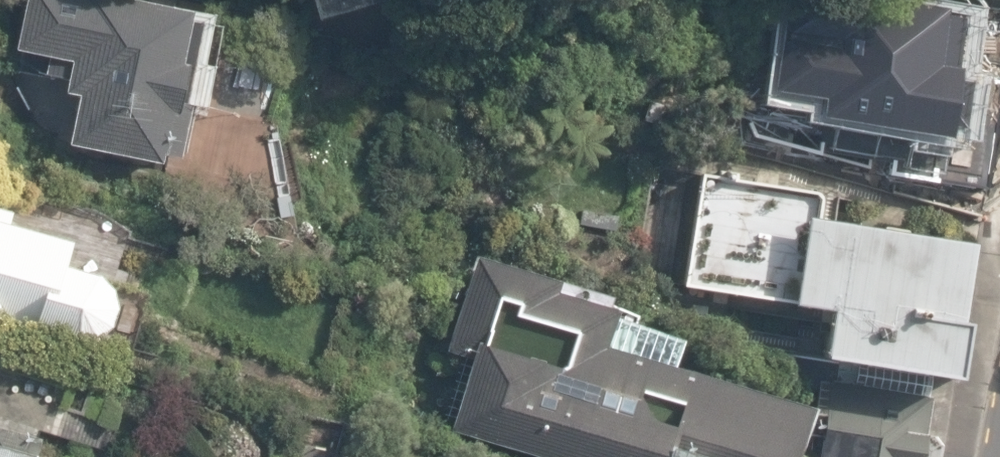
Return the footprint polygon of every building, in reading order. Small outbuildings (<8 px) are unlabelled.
[(12,47),(21,50),(16,71),(47,78),(48,74),(64,78),(62,91),(76,94),(66,144),(177,167),(202,50),(207,51),(212,28),(201,26),(201,23),(190,21),(191,11),(141,0),(23,0),(12,47)] [(315,16),(372,0),(310,0),(315,16)] [(946,5),(910,0),(784,0),(769,88),(819,96),(816,114),(926,132),(946,5)] [(988,165),(899,151),(892,193),(980,216),(988,165)] [(819,355),(933,372),(956,376),(965,317),(958,316),(970,238),(816,216),(820,190),(700,172),(682,288),(824,308),(820,347),(819,355)] [(0,221),(0,317),(101,347),(129,306),(109,274),(77,263),(81,236),(0,221)] [(466,260),(440,352),(455,356),(435,427),(540,456),(786,456),(801,404),(663,365),(671,335),(610,318),(614,303),(466,260)] [(941,439),(935,438),(935,433),(927,432),(933,396),(929,395),(933,372),(819,355),(820,347),(787,342),(779,381),(817,388),(812,412),(821,414),(816,439),(825,441),(823,452),(828,453),(827,456),(939,456),(941,439)]
